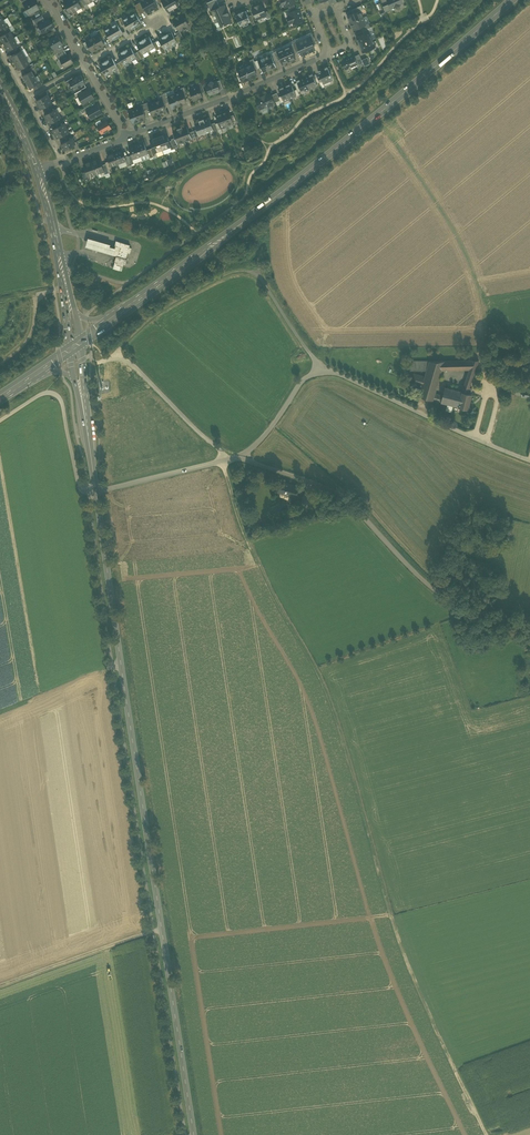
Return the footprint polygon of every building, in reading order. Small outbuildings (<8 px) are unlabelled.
[(36,5),(34,1),(34,0),(27,0),(22,3),(27,10),(27,11),(32,13),(33,13),(34,11),(39,9),(36,5)] [(76,10),(70,0),(67,0),(64,2),(67,8),(70,14),(76,10)] [(76,10),(82,7),(78,1),(78,0),(70,0),(76,10)] [(147,12),(158,6),(154,0),(142,0),(142,1),(141,2),(146,10),(147,12)] [(168,11),(179,5),(176,0),(164,0),(162,1),(163,2),(168,11)] [(211,11),(212,11),(212,10),(220,7),(217,0),(213,0),(207,3),(211,11)] [(135,5),(140,14),(146,10),(141,2),(135,5)] [(252,8),(257,19),(260,18),(263,17),(263,16),(266,15),(265,12),(262,4),(258,5),(255,6),(252,8)] [(383,6),(385,13),(392,10),(391,8),(389,4),(383,6)] [(212,16),(217,27),(220,26),(221,26),(223,25),(225,24),(224,23),(230,20),(231,20),(228,14),(229,14),(227,9),(226,10),(224,5),(220,7),(212,10),(212,11),(214,15),(212,16)] [(289,13),(290,16),(291,17),(288,18),(290,23),(293,22),(294,24),(303,20),(298,9),(297,9),(291,12),(289,13)] [(347,15),(350,23),(363,17),(360,11),(360,10),(353,13),(347,15)] [(236,15),(240,26),(243,25),(243,26),(249,24),(248,23),(251,22),(246,11),(243,12),(238,14),(239,14),(236,15)] [(130,16),(129,16),(135,27),(140,25),(139,24),(141,22),(138,17),(136,13),(130,16)] [(187,16),(185,18),(182,14),(173,20),(179,31),(180,31),(182,29),(183,30),(186,28),(186,27),(189,26),(187,22),(189,20),(187,16)] [(33,20),(36,26),(38,25),(45,21),(41,15),(33,20)] [(131,29),(135,27),(129,16),(128,17),(123,20),(125,24),(128,30),(131,28),(131,29)] [(366,24),(363,17),(350,23),(353,30),(360,27),(366,25),(366,24)] [(7,18),(2,20),(5,25),(7,23),(9,27),(12,26),(7,18)] [(38,25),(42,33),(50,28),(53,27),(49,18),(45,21),(38,25)] [(112,26),(111,27),(117,37),(121,35),(120,34),(123,33),(119,27),(117,23),(112,26)] [(113,40),(117,37),(111,27),(110,27),(104,30),(107,34),(110,40),(112,39),(113,40)] [(105,38),(104,36),(100,29),(97,31),(98,34),(99,34),(102,40),(105,38)] [(3,43),(13,38),(9,31),(5,33),(3,35),(0,36),(0,37),(3,43)] [(176,33),(178,35),(181,41),(185,40),(180,31),(179,31),(176,33)] [(356,36),(360,44),(372,39),(369,31),(363,33),(356,36)] [(169,33),(165,35),(171,46),(172,45),(178,42),(175,37),(172,32),(170,34),(169,33)] [(55,49),(62,45),(63,44),(58,34),(49,39),(55,49)] [(98,34),(92,38),(98,48),(105,44),(102,40),(99,34),(98,34)] [(170,46),(171,46),(165,35),(161,38),(161,39),(159,40),(162,45),(165,50),(170,46)] [(149,36),(143,40),(149,51),(155,47),(153,43),(149,36)] [(309,37),(303,40),(308,52),(315,49),(313,45),(310,37),(309,37)] [(17,44),(13,38),(3,43),(7,50),(11,48),(13,47),(17,45),(17,44)] [(92,52),(98,48),(92,38),(86,41),(90,48),(92,52)] [(375,47),(372,39),(360,44),(363,52),(375,47)] [(142,54),(149,51),(143,40),(136,44),(140,50),(142,54)] [(302,55),(308,52),(303,40),(297,43),(300,50),(302,55)] [(293,43),(290,45),(290,46),(294,54),(297,52),(297,51),(300,50),(297,43),(296,41),(293,43)] [(53,50),(55,54),(64,49),(62,45),(55,49),(54,49),(53,50)] [(290,46),(284,49),(289,61),(296,58),(294,54),(290,46)] [(128,48),(124,50),(130,61),(131,61),(137,58),(134,54),(131,48),(129,49),(128,48)] [(67,55),(64,49),(55,54),(58,58),(59,60),(60,59),(67,55)] [(282,64),(289,61),(284,49),(277,52),(281,60),(282,64)] [(11,56),(14,63),(25,57),(21,50),(20,51),(14,54),(11,56)] [(129,62),(130,61),(124,50),(120,53),(121,54),(118,55),(122,61),(124,65),(129,62)] [(64,66),(65,67),(73,62),(69,54),(67,55),(60,59),(64,66)] [(358,65),(363,63),(361,60),(359,54),(354,56),(357,64),(358,65)] [(267,56),(264,57),(270,70),(272,69),(272,68),(276,67),(274,61),(271,55),(268,57),(267,56)] [(341,61),(345,69),(357,64),(354,56),(354,55),(341,61)] [(28,63),(25,57),(14,63),(18,69),(22,67),(28,64),(28,63)] [(268,71),(270,70),(264,57),(261,59),(261,60),(258,61),(261,67),(263,72),(267,70),(268,71)] [(368,57),(361,60),(363,63),(364,66),(370,63),(368,57)] [(110,59),(106,61),(112,72),(113,71),(118,68),(116,64),(113,58),(110,60),(110,59)] [(111,72),(112,72),(106,61),(101,64),(102,64),(100,66),(103,71),(105,75),(111,72)] [(245,67),(250,78),(257,75),(254,69),(252,64),(245,67)] [(250,78),(245,67),(238,70),(240,74),(242,77),(241,78),(243,81),(250,78)] [(321,78),(323,83),(333,79),(327,67),(318,71),(321,78)] [(22,76),(26,82),(34,77),(31,71),(31,70),(25,74),(22,76)] [(312,74),(304,77),(310,89),(317,86),(316,84),(313,75),(312,74)] [(65,80),(67,83),(69,82),(69,81),(75,78),(73,75),(65,80)] [(72,86),(74,90),(79,87),(80,88),(81,86),(86,83),(83,79),(84,79),(83,79),(81,75),(75,78),(69,81),(69,82),(71,85),(71,86),(72,86)] [(38,83),(34,77),(26,82),(29,89),(33,86),(38,83)] [(302,92),(310,89),(304,77),(297,80),(297,82),(301,90),(302,92)] [(206,85),(210,94),(214,93),(215,93),(218,93),(217,92),(220,91),(220,90),(217,81),(214,82),(213,82),(212,81),(211,81),(210,82),(209,82),(209,84),(206,85)] [(291,83),(285,86),(290,98),(296,95),(294,90),(291,83)] [(190,89),(194,100),(203,97),(201,93),(198,86),(190,89)] [(284,101),(290,98),(285,86),(279,89),(282,95),(284,101)] [(79,95),(83,104),(94,98),(89,89),(83,93),(78,95),(79,95)] [(182,91),(175,94),(179,106),(187,103),(184,97),(182,91)] [(256,100),(260,109),(268,105),(269,107),(271,107),(273,106),(273,105),(273,103),(274,103),(271,95),(270,93),(266,95),(265,95),(260,97),(260,98),(256,100)] [(276,102),(280,100),(279,97),(277,93),(271,95),(274,103),(276,102)] [(50,98),(47,94),(41,98),(36,100),(38,105),(50,98)] [(172,108),(179,106),(175,94),(168,96),(170,102),(172,108)] [(52,102),(50,98),(38,105),(41,109),(46,106),(52,102)] [(161,99),(155,102),(159,113),(166,111),(163,104),(162,99),(161,99)] [(152,116),(159,113),(155,102),(148,104),(150,109),(152,116)] [(87,111),(91,119),(102,112),(98,104),(90,108),(86,111),(87,111)] [(270,110),(269,107),(268,105),(260,109),(262,114),(270,110)] [(142,107),(135,109),(139,121),(146,118),(143,111),(142,107)] [(58,113),(56,108),(49,112),(44,115),(47,119),(58,113)] [(122,111),(126,118),(130,117),(128,112),(129,112),(128,111),(126,109),(122,111)] [(133,123),(139,121),(135,109),(129,112),(128,112),(130,117),(133,123)] [(228,110),(222,113),(227,125),(233,123),(230,116),(228,110)] [(60,117),(58,113),(47,119),(49,123),(54,121),(60,117)] [(221,128),(227,125),(222,113),(216,115),(219,122),(221,128)] [(204,118),(201,119),(206,133),(214,130),(211,124),(209,118),(204,120),(204,118)] [(199,136),(206,133),(201,119),(199,120),(199,121),(195,123),(197,129),(199,136)] [(98,126),(102,133),(111,128),(107,121),(98,126)] [(53,130),(55,134),(66,127),(64,123),(57,127),(53,130)] [(182,127),(180,128),(185,141),(192,138),(190,132),(187,126),(182,128),(182,127)] [(69,132),(66,127),(55,134),(57,138),(62,135),(69,132)] [(178,144),(185,141),(180,128),(177,128),(178,129),(173,131),(175,138),(177,144),(178,144)] [(166,134),(158,137),(163,149),(170,146),(171,146),(169,141),(166,134)] [(155,152),(163,149),(158,137),(150,140),(153,147),(155,152)] [(75,143),(72,138),(66,141),(61,144),(64,150),(66,149),(66,150),(74,145),(74,144),(74,143),(75,143)] [(144,142),(136,145),(140,156),(148,153),(144,142)] [(133,159),(140,156),(136,145),(129,148),(133,159)] [(122,150),(115,153),(118,163),(126,161),(124,157),(125,157),(124,154),(123,154),(122,150)] [(111,166),(118,163),(115,153),(107,156),(109,161),(111,166)] [(99,159),(92,161),(97,174),(104,171),(102,165),(99,159)] [(89,177),(97,174),(92,161),(84,165),(86,171),(88,177),(89,177)] [(86,246),(114,255),(116,248),(110,246),(111,244),(88,238),(86,246)] [(113,255),(117,256),(126,259),(130,245),(116,241),(113,255)] [(115,262),(117,262),(124,264),(126,265),(127,259),(126,259),(117,256),(115,262)] [(425,376),(423,380),(422,386),(419,396),(433,400),(435,393),(442,370),(469,369),(468,374),(473,376),(479,360),(478,360),(429,361),(412,361),(410,370),(426,370),(425,376)] [(411,383),(422,386),(423,380),(415,378),(416,374),(414,373),(411,383)] [(469,387),(472,380),(466,379),(462,392),(470,394),(472,388),(469,387)] [(441,402),(468,409),(472,394),(470,394),(462,392),(445,387),(443,395),(441,402)] [(443,395),(435,393),(433,400),(441,402),(443,395)] [(278,492),(296,497),(299,487),(291,484),(291,485),(282,483),(282,481),(281,481),(278,492)] [(311,496),(305,494),(302,502),(308,504),(311,496)]
